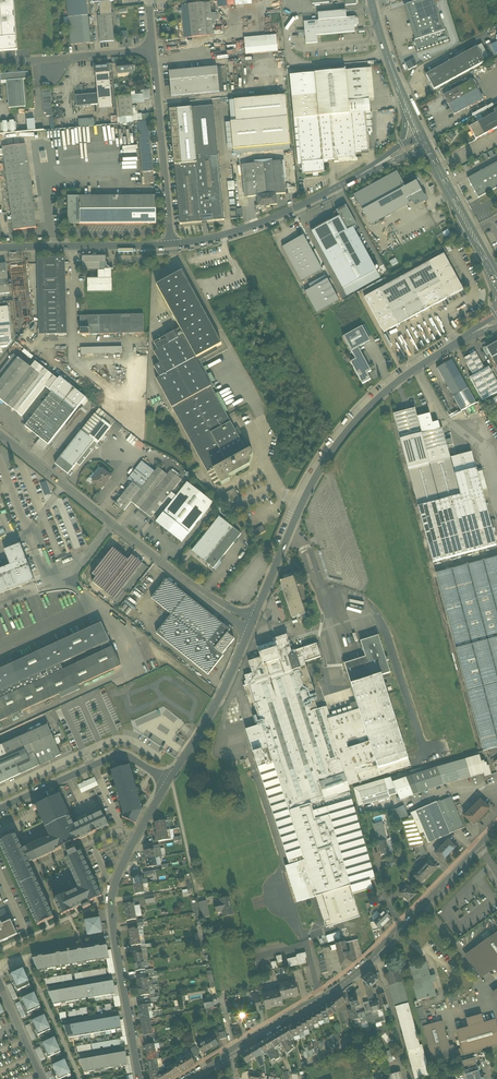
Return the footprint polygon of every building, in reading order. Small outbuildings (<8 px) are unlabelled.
[(18,50),(14,0),(0,0),(0,51),(18,50)] [(74,1),(75,17),(88,16),(87,0),(80,0),(74,0),(74,1)] [(418,39),(444,30),(436,5),(435,0),(421,0),(406,5),(418,39)] [(68,18),(75,17),(74,1),(67,1),(68,18)] [(112,15),(111,2),(100,3),(101,16),(112,15)] [(182,5),(185,38),(213,35),(212,25),(211,13),(210,2),(182,5)] [(442,3),(436,5),(444,30),(445,30),(451,28),(442,3)] [(404,5),(415,40),(418,39),(406,5),(404,5)] [(305,36),(306,44),(318,43),(317,35),(355,32),(354,26),(356,26),(358,23),(358,19),(355,17),(347,18),(346,14),(346,11),(318,13),(318,17),(319,21),(304,22),(305,31),(298,31),(299,37),(305,36)] [(114,35),(112,15),(101,16),(98,16),(100,36),(114,35)] [(68,18),(71,45),(91,43),(88,17),(88,16),(75,17),(68,18)] [(172,27),(163,28),(163,36),(172,36),(172,27)] [(445,30),(444,30),(418,39),(415,40),(414,40),(418,51),(448,41),(445,30)] [(244,44),(277,41),(277,35),(244,38),(244,44)] [(244,44),(245,55),(278,52),(277,41),(244,44)] [(490,59),(482,44),(477,47),(485,62),(490,59)] [(434,90),(485,62),(477,47),(426,75),(434,90)] [(405,64),(408,70),(417,66),(414,59),(405,64)] [(117,74),(118,74),(122,74),(121,72),(125,72),(125,73),(129,73),(134,73),(133,62),(120,63),(120,65),(117,66),(117,74)] [(95,66),(98,94),(99,105),(99,109),(113,108),(110,71),(109,64),(95,66)] [(169,72),(172,97),(219,92),(217,67),(169,72)] [(366,68),(346,70),(290,75),(294,119),(298,164),(301,164),(302,174),(325,172),(324,161),(338,159),(339,162),(352,161),(352,158),(356,158),(356,152),(361,152),(369,151),(367,132),(372,132),(370,112),(366,112),(352,114),(350,114),(348,101),(349,101),(364,100),(369,100),(374,99),(372,76),(367,76),(366,68)] [(1,81),(7,81),(23,79),(29,79),(28,72),(0,74),(1,81)] [(285,76),(276,77),(277,91),(286,90),(285,76)] [(26,107),(23,79),(7,81),(9,108),(26,107)] [(444,96),(454,115),(466,108),(483,99),(473,80),(464,85),(452,91),(444,96)] [(450,86),(452,91),(464,85),(461,80),(450,86)] [(53,116),(53,113),(51,90),(42,91),(44,114),(46,113),(47,117),(53,116)] [(77,107),(99,105),(98,94),(76,96),(77,107)] [(120,118),(133,117),(133,115),(132,104),(131,95),(118,96),(120,118)] [(135,95),(131,95),(132,104),(144,103),(144,100),(143,100),(143,97),(143,95),(141,95),(135,95)] [(234,101),(236,122),(287,117),(285,96),(234,100),(234,101)] [(214,106),(192,108),(170,110),(171,122),(171,129),(175,165),(180,217),(180,224),(202,222),(224,220),(218,156),(214,106)] [(487,110),(488,109),(487,107),(472,115),(473,118),(475,117),(480,114),(487,110)] [(496,128),(496,116),(495,113),(483,120),(478,123),(482,130),(484,135),(496,128)] [(483,120),(480,114),(475,117),(478,123),(483,120)] [(287,117),(236,122),(231,122),(234,150),(290,145),(287,117)] [(82,119),(83,127),(95,126),(94,118),(82,119)] [(27,122),(28,132),(35,131),(34,121),(27,122)] [(138,122),(141,155),(152,154),(149,121),(142,122),(138,122)] [(17,133),(16,122),(14,123),(10,123),(7,123),(3,124),(0,124),(0,135),(17,133)] [(231,122),(225,123),(228,150),(234,150),(231,122)] [(476,140),(481,137),(479,132),(482,130),(478,123),(469,127),(476,140)] [(3,148),(10,205),(33,202),(26,145),(3,148)] [(290,145),(234,150),(234,156),(291,150),(290,145)] [(154,171),(152,154),(141,155),(142,172),(153,171),(154,171)] [(245,165),(248,197),(258,196),(276,194),(286,194),(283,161),(245,165)] [(496,188),(496,163),(476,174),(468,179),(478,198),(487,193),(496,188)] [(153,171),(142,172),(143,178),(144,178),(145,184),(152,184),(151,177),(153,177),(153,171)] [(402,189),(405,187),(397,172),(359,193),(367,208),(402,189)] [(424,196),(416,182),(406,188),(405,187),(402,189),(409,203),(412,201),(417,199),(420,204),(423,202),(423,203),(428,200),(426,196),(424,196)] [(409,203),(402,189),(367,208),(375,222),(409,203)] [(367,208),(359,193),(354,196),(370,225),(375,222),(367,208)] [(258,206),(270,205),(277,205),(276,194),(258,196),(258,206)] [(156,196),(80,197),(80,224),(156,223),(156,196)] [(68,224),(80,224),(80,197),(68,197),(68,224)] [(36,228),(33,202),(10,205),(14,231),(36,228)] [(256,206),(256,214),(266,210),(266,207),(270,207),(270,205),(258,206),(256,206)] [(346,206),(336,211),(339,217),(347,231),(353,228),(357,226),(346,206)] [(377,271),(353,228),(347,231),(339,217),(336,219),(312,232),(343,289),(377,271)] [(304,236),(282,247),(301,281),(322,270),(304,236)] [(365,298),(384,333),(463,290),(444,254),(365,298)] [(65,257),(43,258),(46,320),(39,321),(39,324),(46,324),(46,335),(67,334),(67,318),(58,318),(56,263),(65,263),(65,257)] [(108,267),(107,266),(107,265),(105,265),(105,257),(83,257),(83,269),(99,269),(99,279),(89,279),(89,291),(111,291),(111,269),(110,268),(108,267)] [(37,258),(39,321),(46,320),(43,258),(37,258)] [(67,318),(65,263),(56,263),(58,318),(67,318)] [(0,265),(0,295),(10,294),(6,264),(0,265)] [(377,271),(343,289),(347,297),(381,278),(377,271)] [(156,286),(163,298),(168,306),(180,329),(184,336),(196,359),(197,358),(201,356),(216,347),(222,344),(182,272),(156,286)] [(309,285),(311,289),(328,279),(325,276),(309,285)] [(311,289),(305,292),(317,313),(339,301),(328,279),(311,289)] [(162,309),(168,306),(163,298),(158,301),(162,309)] [(2,347),(8,347),(12,341),(8,307),(0,308),(0,348),(2,347)] [(80,316),(81,335),(90,335),(90,329),(99,329),(100,334),(119,334),(119,328),(143,328),(144,333),(144,314),(80,316)] [(370,341),(362,327),(343,337),(351,352),(358,348),(370,341)] [(154,343),(158,350),(184,336),(180,329),(154,343)] [(156,379),(172,408),(211,386),(196,359),(184,336),(158,350),(154,352),(160,363),(157,365),(154,367),(160,377),(156,379)] [(486,348),(489,353),(492,358),(496,355),(496,342),(486,348)] [(216,347),(201,356),(203,359),(218,351),(216,347)] [(371,371),(358,348),(351,352),(356,360),(351,362),(363,384),(371,380),(367,373),(371,371)] [(464,358),(474,376),(485,369),(475,352),(464,358)] [(12,409),(40,375),(31,368),(14,355),(0,372),(0,399),(12,409)] [(204,362),(203,359),(199,361),(197,358),(196,359),(211,386),(212,388),(215,387),(212,382),(215,380),(211,373),(208,375),(206,371),(209,369),(207,366),(204,367),(202,363),(204,362)] [(437,368),(453,397),(468,389),(452,360),(437,368)] [(50,390),(58,380),(35,362),(31,368),(40,375),(12,409),(22,416),(45,387),(50,390)] [(485,369),(474,376),(470,378),(483,401),(496,393),(496,382),(489,367),(485,369)] [(50,390),(52,392),(75,411),(86,398),(60,377),(58,380),(50,390)] [(208,473),(213,470),(214,470),(247,452),(235,430),(225,412),(215,394),(212,388),(211,386),(172,408),(208,473)] [(468,389),(453,397),(461,412),(476,403),(468,389)] [(48,445),(75,411),(52,392),(25,426),(40,438),(48,445)] [(218,392),(215,394),(225,412),(228,410),(218,392)] [(84,406),(88,410),(93,404),(89,400),(84,406)] [(88,423),(86,426),(93,432),(102,420),(111,427),(115,421),(99,409),(88,423)] [(415,409),(393,414),(408,469),(451,458),(447,446),(452,444),(451,440),(446,441),(443,428),(440,429),(422,434),(417,417),(415,409)] [(432,423),(430,414),(417,417),(422,434),(440,429),(438,422),(432,423)] [(97,444),(111,427),(102,420),(93,432),(86,426),(81,431),(94,441),(97,444)] [(111,427),(122,435),(126,429),(115,421),(111,427)] [(238,428),(235,430),(247,452),(250,450),(238,428)] [(81,431),(61,457),(73,467),(75,466),(75,465),(77,463),(94,441),(81,431)] [(48,445),(40,438),(36,443),(44,450),(48,445)] [(77,463),(80,466),(97,444),(94,441),(77,463)] [(250,450),(247,452),(214,470),(213,470),(222,485),(230,480),(229,478),(250,465),(252,461),(251,459),(253,458),(253,455),(250,450)] [(451,458),(408,469),(433,562),(496,545),(482,491),(477,473),(472,452),(451,458)] [(70,471),(73,467),(61,457),(55,464),(68,474),(70,471)] [(128,479),(132,482),(141,489),(155,472),(142,461),(128,479)] [(158,468),(155,472),(141,489),(131,502),(140,509),(167,475),(158,468)] [(102,470),(98,476),(106,483),(111,477),(102,470)] [(151,518),(168,496),(171,492),(182,479),(171,471),(140,509),(151,518)] [(482,471),(477,473),(482,491),(487,490),(482,471)] [(106,483),(98,476),(93,481),(93,482),(101,489),(106,483)] [(131,502),(141,489),(132,482),(115,504),(124,511),(131,502)] [(187,482),(177,496),(202,516),(213,503),(187,482)] [(229,499),(232,504),(240,500),(234,489),(226,493),(229,499)] [(168,496),(173,501),(176,496),(171,492),(168,496)] [(173,501),(163,513),(189,533),(202,516),(177,496),(176,496),(173,501)] [(189,533),(163,513),(156,522),(182,542),(189,533)] [(220,517),(229,524),(233,520),(224,513),(220,517)] [(229,524),(220,517),(219,517),(192,551),(214,568),(241,534),(229,524)] [(263,525),(254,530),(257,536),(266,531),(263,525)] [(35,581),(29,565),(32,564),(30,558),(27,559),(21,544),(5,551),(11,566),(0,570),(0,594),(35,581)] [(93,582),(104,590),(128,560),(114,548),(93,574),(97,577),(93,582)] [(104,591),(114,599),(143,563),(132,555),(128,560),(104,590),(104,591)] [(482,750),(496,746),(496,557),(437,572),(482,750)] [(147,567),(143,563),(114,599),(119,603),(147,567)] [(305,614),(294,577),(284,580),(280,582),(292,618),(305,614)] [(224,656),(222,655),(215,649),(227,633),(227,634),(230,630),(229,629),(226,632),(220,628),(223,624),(187,596),(166,580),(151,599),(172,615),(157,634),(208,675),(224,656)] [(101,623),(93,627),(0,670),(0,692),(15,685),(44,672),(60,665),(101,646),(109,642),(110,641),(102,623),(101,623)] [(229,629),(223,624),(220,628),(226,632),(229,629)] [(235,639),(227,634),(227,633),(215,649),(222,655),(235,639)] [(246,730),(289,865),(298,862),(310,898),(316,896),(326,927),(360,916),(353,894),(373,888),(370,880),(376,879),(371,863),(349,792),(339,795),(338,795),(350,791),(348,785),(328,719),(324,707),(317,709),(314,700),(308,702),(305,693),(314,690),(305,662),(321,657),(317,644),(294,651),(295,651),(291,652),(287,639),(288,638),(287,635),(275,638),(276,641),(257,647),(259,654),(259,656),(257,657),(258,659),(248,662),(252,673),(244,676),(246,681),(244,682),(245,686),(248,685),(258,716),(256,717),(257,721),(259,720),(261,725),(246,730)] [(357,702),(359,710),(380,775),(410,766),(408,759),(381,675),(390,673),(387,661),(389,660),(388,657),(386,658),(379,636),(361,642),(366,657),(349,662),(348,661),(343,662),(345,670),(346,669),(357,702)] [(109,642),(101,646),(104,652),(112,648),(109,642)] [(76,664),(85,682),(85,683),(121,666),(113,648),(112,648),(104,652),(76,664)] [(13,716),(18,713),(60,694),(78,685),(82,684),(84,683),(85,682),(76,664),(63,671),(47,678),(18,691),(3,698),(0,699),(0,721),(13,716)] [(60,665),(44,672),(47,678),(63,671),(60,665)] [(3,698),(18,691),(15,685),(0,692),(3,698)] [(80,689),(78,685),(60,694),(61,698),(80,689)] [(359,710),(357,702),(349,704),(351,712),(359,710)] [(351,712),(331,718),(328,719),(348,785),(380,775),(359,710),(351,712)] [(0,746),(0,783),(45,763),(44,762),(49,760),(50,760),(61,755),(47,724),(27,733),(0,746)] [(466,759),(446,765),(437,768),(443,785),(471,777),(484,773),(485,778),(492,776),(489,766),(487,766),(486,763),(485,763),(484,761),(481,762),(479,755),(466,759)] [(122,818),(135,824),(142,810),(140,804),(139,799),(129,765),(112,770),(124,814),(122,818)] [(394,795),(397,794),(393,782),(406,778),(412,776),(433,768),(433,766),(387,778),(384,779),(387,791),(389,796),(394,795)] [(419,793),(443,785),(437,768),(437,767),(433,768),(412,776),(419,793)] [(413,795),(419,793),(412,776),(406,778),(413,795)] [(95,777),(78,785),(80,789),(92,784),(94,787),(98,785),(95,777)] [(400,800),(413,795),(406,778),(393,782),(397,794),(400,800)] [(354,788),(355,794),(359,792),(377,787),(379,793),(387,791),(384,779),(354,788)] [(92,784),(80,789),(81,793),(94,787),(92,784)] [(377,787),(359,792),(363,805),(381,800),(379,793),(377,787)] [(387,791),(379,793),(381,800),(389,797),(389,796),(387,791)] [(53,834),(26,847),(32,861),(61,848),(64,852),(67,851),(68,853),(69,856),(65,858),(79,888),(54,900),(61,913),(62,915),(76,909),(82,906),(83,909),(91,906),(89,902),(102,896),(81,850),(76,852),(75,850),(74,847),(71,843),(109,825),(102,811),(88,818),(78,822),(74,825),(70,816),(60,794),(44,801),(38,804),(36,805),(36,806),(36,805),(38,809),(40,807),(49,825),(53,834)] [(35,798),(38,804),(44,801),(42,795),(35,798)] [(417,815),(418,816),(424,831),(429,842),(464,828),(451,797),(440,802),(440,801),(436,802),(432,804),(432,805),(420,810),(419,811),(419,812),(418,813),(418,814),(417,815)] [(464,817),(474,826),(490,809),(480,800),(464,817)] [(395,811),(397,819),(400,817),(408,815),(404,806),(395,811)] [(76,818),(78,822),(88,818),(86,814),(76,818)] [(419,833),(424,831),(418,816),(412,818),(419,833)] [(412,818),(409,819),(402,822),(410,850),(418,847),(424,844),(419,833),(412,818)] [(157,832),(167,830),(165,821),(156,823),(157,827),(156,827),(157,830),(157,832)] [(373,825),(378,843),(386,840),(387,840),(387,837),(382,822),(373,825)] [(159,842),(168,840),(167,830),(157,832),(158,835),(157,835),(158,838),(159,842)] [(38,925),(54,917),(47,903),(29,863),(22,849),(15,834),(0,841),(0,844),(6,856),(5,856),(38,925)] [(389,853),(386,840),(378,843),(381,850),(380,851),(381,856),(382,855),(384,855),(389,853)] [(435,853),(443,860),(455,847),(450,842),(444,847),(443,846),(435,853)] [(419,853),(421,857),(428,854),(424,844),(418,847),(420,852),(419,853)] [(29,863),(32,861),(26,847),(22,849),(29,863)] [(153,849),(154,849),(155,858),(160,857),(162,856),(160,848),(153,849)] [(146,859),(155,858),(154,849),(153,849),(144,851),(146,859)] [(157,866),(155,858),(146,859),(147,867),(157,866)] [(414,876),(421,883),(425,880),(425,879),(436,867),(429,861),(414,876)] [(297,902),(310,898),(298,862),(289,865),(285,866),(297,902)] [(132,878),(134,886),(143,884),(143,880),(142,876),(132,878)] [(145,893),(143,884),(134,886),(135,894),(145,893)] [(401,894),(409,902),(416,894),(407,885),(404,888),(405,889),(401,894)] [(145,896),(146,903),(155,902),(154,895),(145,896)] [(222,910),(224,916),(233,914),(229,898),(220,900),(221,903),(215,904),(217,912),(222,910)] [(201,907),(203,918),(210,917),(206,901),(199,902),(201,907)] [(124,904),(126,913),(135,911),(134,906),(134,903),(124,904)] [(136,916),(135,911),(126,913),(127,921),(137,919),(136,916)] [(373,918),(374,922),(380,915),(377,911),(372,916),(373,918)] [(384,911),(380,915),(374,922),(376,926),(380,930),(391,918),(388,914),(384,911)] [(100,919),(86,921),(88,935),(102,932),(100,919)] [(18,934),(11,920),(2,924),(1,922),(0,923),(0,943),(18,934)] [(370,923),(373,931),(380,930),(376,926),(374,922),(370,923)] [(129,929),(130,938),(140,936),(144,935),(143,930),(139,931),(138,928),(129,929)] [(347,930),(332,934),(334,941),(349,937),(347,930)] [(496,971),(496,933),(479,945),(494,967),(496,971)] [(130,938),(131,942),(132,946),(141,944),(140,936),(130,938)] [(197,939),(200,951),(207,950),(204,939),(204,938),(197,939)] [(338,955),(348,952),(347,949),(345,942),(335,944),(338,955)] [(466,954),(481,976),(494,967),(479,945),(466,954)] [(105,959),(107,959),(105,951),(108,951),(107,946),(100,947),(100,946),(96,947),(96,948),(82,951),(82,949),(78,950),(78,951),(71,952),(73,965),(77,964),(77,963),(87,961),(87,962),(95,961),(95,960),(105,958),(105,959)] [(109,959),(107,959),(109,974),(115,973),(111,950),(108,951),(109,959)] [(353,963),(350,952),(348,952),(338,955),(341,966),(353,963)] [(36,965),(38,970),(48,968),(48,969),(56,968),(56,967),(66,965),(66,966),(70,965),(68,953),(61,954),(61,953),(57,954),(57,955),(43,957),(43,956),(39,957),(39,958),(33,959),(35,964),(36,964),(37,965),(36,965)] [(133,954),(134,963),(144,961),(143,953),(133,954)] [(288,960),(289,967),(306,963),(304,956),(306,955),(305,953),(297,955),(297,956),(297,957),(288,960)] [(318,959),(322,974),(328,972),(324,957),(318,959)] [(145,969),(144,961),(134,963),(136,971),(145,969)] [(409,968),(419,1001),(435,996),(431,982),(430,978),(426,964),(409,968)] [(23,969),(11,975),(18,991),(30,985),(23,969)] [(74,974),(75,980),(106,974),(105,969),(74,974)] [(387,975),(390,985),(402,982),(401,977),(399,971),(387,975)] [(366,984),(370,987),(378,980),(371,972),(362,979),(366,984)] [(45,979),(46,985),(73,980),(72,974),(45,979)] [(139,988),(148,986),(147,978),(137,979),(139,988)] [(111,995),(113,995),(111,986),(114,986),(113,982),(113,981),(110,982),(104,983),(106,996),(111,995)] [(263,994),(266,1009),(284,1005),(282,1000),(291,998),(299,996),(296,981),(287,983),(278,985),(280,990),(263,994)] [(407,1051),(420,1048),(420,1045),(414,1024),(402,982),(390,985),(390,986),(407,1051)] [(6,986),(13,1001),(18,998),(11,984),(6,986)] [(95,998),(101,997),(98,984),(92,985),(95,998)] [(89,999),(95,998),(92,985),(86,986),(89,999)] [(150,994),(149,991),(148,986),(139,988),(140,996),(149,994),(150,994)] [(82,1000),(86,999),(84,987),(76,988),(78,999),(82,999),(82,1000)] [(79,1000),(78,999),(76,988),(65,990),(67,1003),(79,1000)] [(61,1004),(67,1003),(65,990),(59,991),(61,1004)] [(54,1005),(61,1004),(59,991),(51,992),(54,998),(51,999),(53,1003),(54,1005)] [(259,993),(251,994),(253,1004),(261,1002),(259,993)] [(41,1007),(34,994),(22,999),(28,1013),(41,1007)] [(338,1008),(345,1003),(346,1002),(340,994),(332,1000),(333,1001),(338,1008)] [(448,995),(450,1002),(458,1001),(456,994),(448,995)] [(351,1008),(355,1007),(359,1006),(357,996),(349,998),(351,1008)] [(212,997),(203,998),(205,1008),(214,1007),(212,997)] [(377,1001),(372,1003),(371,999),(368,1000),(369,1002),(369,1004),(371,1010),(372,1012),(377,1011),(380,1010),(377,1001)] [(15,1004),(21,1019),(26,1017),(20,1002),(15,1004)] [(363,1003),(366,1011),(357,1014),(355,1007),(351,1008),(355,1020),(359,1019),(360,1023),(367,1021),(371,1034),(377,1032),(375,1024),(374,1019),(372,1015),(372,1012),(371,1010),(369,1004),(369,1002),(367,1002),(363,1003)] [(336,1014),(335,1010),(330,1003),(328,1004),(327,1003),(324,1004),(325,1006),(328,1017),(328,1018),(329,1018),(334,1016),(333,1014),(336,1014)] [(344,1011),(347,1010),(347,1009),(345,1003),(338,1008),(339,1013),(344,1011)] [(140,1013),(149,1012),(148,1008),(148,1004),(139,1006),(140,1013)] [(245,1006),(240,1007),(243,1022),(248,1021),(248,1023),(256,1022),(255,1019),(258,1018),(256,1008),(253,1009),(246,1010),(245,1006)] [(323,1019),(328,1017),(325,1006),(320,1007),(320,1009),(323,1019)] [(237,1023),(243,1022),(240,1007),(236,1008),(236,1010),(228,1012),(230,1018),(231,1018),(233,1024),(238,1023),(237,1023)] [(87,1008),(68,1012),(69,1018),(88,1014),(87,1008)] [(351,1008),(347,1009),(347,1010),(351,1024),(355,1023),(355,1020),(351,1008)] [(323,1020),(323,1019),(320,1009),(315,1010),(315,1012),(318,1022),(323,1020)] [(140,1013),(141,1021),(150,1019),(153,1018),(152,1011),(149,1012),(140,1013)] [(374,1019),(375,1024),(386,1021),(384,1016),(379,1018),(377,1011),(372,1012),(372,1015),(374,1019)] [(318,1023),(318,1022),(315,1012),(310,1013),(310,1015),(313,1025),(318,1023)] [(314,1026),(313,1025),(310,1015),(305,1016),(306,1018),(308,1028),(314,1026)] [(32,1022),(38,1035),(51,1030),(50,1028),(45,1016),(32,1022)] [(468,1020),(470,1029),(483,1025),(481,1016),(468,1020)] [(309,1029),(308,1028),(306,1018),(300,1019),(301,1021),(303,1031),(309,1029)] [(141,1021),(142,1028),(151,1027),(150,1019),(141,1021)] [(304,1032),(303,1031),(301,1021),(295,1022),(296,1024),(299,1034),(304,1032)] [(483,1025),(470,1029),(458,1032),(464,1054),(496,1045),(496,1026),(496,1021),(483,1025)] [(434,1062),(451,1058),(448,1048),(441,1022),(424,1026),(434,1062)] [(25,1026),(31,1041),(36,1039),(30,1024),(25,1026)] [(296,1024),(291,1025),(294,1036),(294,1037),(299,1035),(299,1034),(296,1024)] [(64,1027),(68,1036),(74,1035),(72,1025),(64,1027)] [(280,1031),(285,1041),(288,1039),(294,1036),(291,1025),(290,1025),(280,1031)] [(153,1034),(151,1027),(142,1028),(144,1036),(145,1035),(153,1034)] [(280,1031),(272,1036),(278,1046),(283,1043),(283,1044),(283,1046),(287,1053),(291,1051),(291,1050),(285,1041),(280,1031)] [(200,1045),(206,1041),(204,1038),(203,1035),(197,1039),(200,1045)] [(213,1036),(206,1041),(210,1049),(218,1044),(213,1036)] [(272,1036),(264,1041),(275,1058),(276,1060),(280,1058),(275,1050),(273,1050),(273,1049),(278,1046),(272,1036)] [(42,1044),(49,1058),(61,1052),(60,1050),(55,1039),(50,1041),(47,1042),(42,1044)] [(202,1053),(210,1049),(206,1041),(200,1045),(198,1046),(202,1053)] [(264,1041),(257,1045),(263,1054),(267,1052),(268,1053),(268,1054),(271,1060),(275,1058),(264,1041)] [(77,1047),(78,1053),(92,1050),(91,1044),(77,1047)] [(155,1044),(145,1046),(146,1049),(147,1053),(156,1052),(155,1049),(155,1044)] [(190,1049),(194,1056),(199,1053),(195,1045),(191,1048),(190,1049)] [(250,1049),(255,1058),(261,1067),(264,1065),(260,1058),(259,1058),(258,1057),(263,1054),(257,1045),(250,1049)] [(35,1049),(42,1064),(47,1061),(40,1047),(35,1049)] [(407,1051),(412,1069),(418,1067),(420,1071),(429,1069),(425,1057),(422,1047),(420,1048),(407,1051)] [(453,1047),(448,1048),(451,1058),(456,1056),(454,1051),(453,1047)] [(250,1060),(255,1058),(250,1049),(241,1054),(248,1065),(252,1062),(250,1060)] [(390,1050),(385,1052),(387,1063),(393,1061),(390,1050)] [(157,1059),(157,1058),(156,1052),(147,1053),(148,1060),(157,1059)] [(123,1066),(125,1066),(124,1057),(126,1057),(126,1053),(107,1056),(109,1068),(114,1067),(114,1066),(123,1065),(123,1066)] [(190,1055),(184,1058),(189,1067),(195,1063),(190,1055)] [(105,1069),(109,1068),(107,1056),(89,1059),(91,1071),(95,1071),(95,1070),(105,1068),(105,1069)] [(183,1070),(189,1067),(184,1058),(178,1062),(183,1070)] [(462,1062),(465,1075),(479,1071),(475,1058),(462,1062)] [(87,1072),(91,1071),(89,1059),(81,1060),(83,1067),(82,1067),(84,1072),(87,1071),(87,1072)] [(58,1078),(61,1078),(71,1074),(70,1073),(65,1061),(54,1066),(53,1067),(58,1078)] [(177,1074),(183,1070),(178,1062),(172,1066),(177,1074)] [(159,1071),(159,1070),(158,1064),(149,1066),(150,1073),(159,1071)] [(168,1078),(177,1074),(172,1066),(167,1069),(169,1072),(166,1074),(168,1078)] [(429,1069),(420,1071),(418,1067),(412,1069),(415,1078),(416,1078),(431,1075),(429,1069)] [(49,1078),(55,1078),(51,1071),(46,1073),(49,1078)] [(479,1071),(465,1075),(467,1078),(485,1078),(483,1078),(481,1078),(479,1071)]
